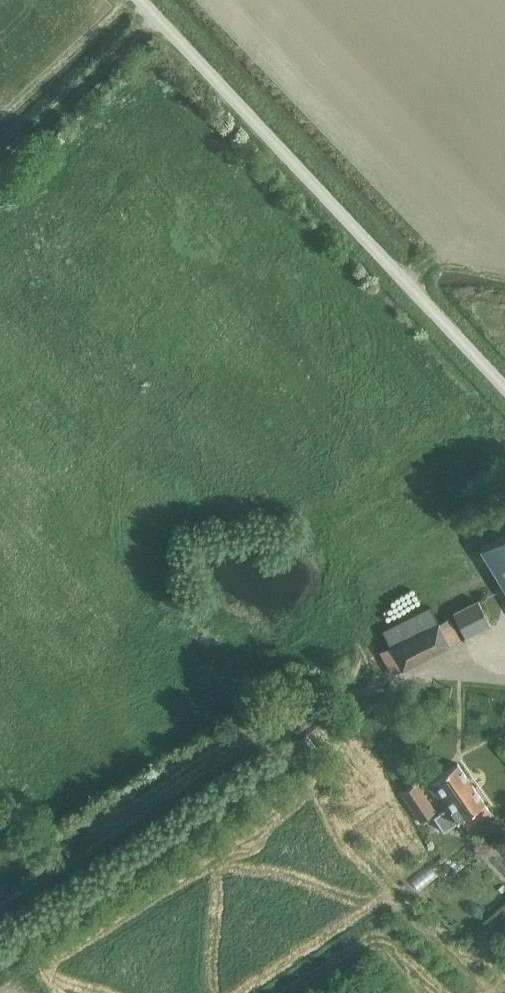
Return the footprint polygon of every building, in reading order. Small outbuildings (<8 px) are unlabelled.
[(481,549),(504,589),(504,535),(481,549)] [(466,635),(490,623),(478,601),(454,613),(466,635)] [(391,672),(458,639),(448,619),(440,623),(431,607),(384,631),(391,645),(380,650),(391,672)] [(474,825),(491,814),(457,765),(429,784),(446,809),(435,817),(444,831),(467,815),(474,825)] [(423,820),(437,811),(417,782),(403,792),(423,820)]
